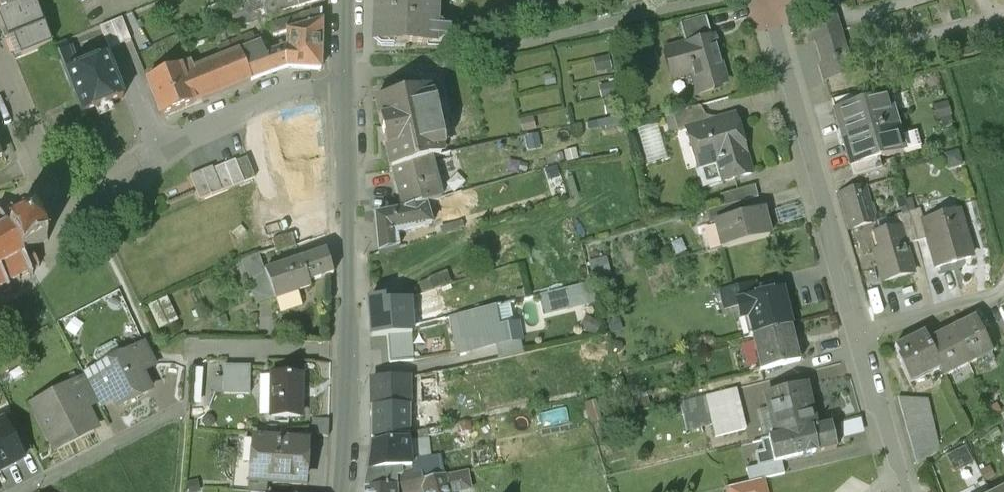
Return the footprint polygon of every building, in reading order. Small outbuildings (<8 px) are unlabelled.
[(4,9),(0,11),(0,21),(15,58),(52,43),(34,0),(0,0),(4,9)] [(250,1),(230,10),(235,22),(265,11),(261,0),(254,0),(250,1)] [(265,11),(267,17),(285,12),(297,9),(295,0),(261,0),(265,11)] [(297,9),(323,0),(295,0),(297,9)] [(375,21),(378,22),(377,37),(382,41),(383,40),(394,40),(393,42),(437,43),(441,39),(442,26),(435,22),(435,8),(440,4),(440,0),(376,0),(375,21)] [(220,5),(206,12),(209,19),(220,14),(224,13),(221,7),(220,5)] [(323,10),(300,17),(303,28),(323,22),(323,10)] [(300,17),(271,26),(275,37),(289,33),(303,28),(300,17)] [(705,18),(679,26),(685,46),(711,39),(705,18)] [(303,28),(289,33),(288,47),(267,55),(262,43),(240,51),(252,81),(287,67),(322,68),(323,22),(303,28)] [(253,35),(218,49),(221,59),(240,51),(262,43),(260,39),(255,40),(253,35)] [(838,35),(815,41),(823,68),(820,69),(823,82),(854,73),(850,60),(846,62),(838,35)] [(685,46),(665,52),(673,79),(692,73),(698,96),(713,91),(712,88),(725,85),(714,48),(718,47),(716,38),(712,39),(711,39),(685,46)] [(205,42),(185,49),(190,59),(208,52),(205,42)] [(69,44),(58,48),(68,74),(78,70),(76,65),(78,59),(74,49),(71,50),(69,44)] [(221,59),(195,69),(192,62),(146,79),(161,116),(252,81),(240,51),(221,59)] [(78,70),(68,74),(84,117),(125,100),(109,58),(78,70)] [(465,66),(422,76),(424,87),(426,87),(432,117),(438,116),(440,125),(434,126),(438,143),(480,134),(465,66)] [(424,87),(375,98),(390,169),(393,168),(410,165),(429,159),(428,158),(441,155),(438,143),(434,126),(440,125),(438,116),(432,117),(426,87),(424,87)] [(859,95),(830,103),(833,115),(862,107),(859,95)] [(862,107),(833,115),(841,142),(895,126),(887,100),(862,107)] [(697,108),(672,115),(678,134),(686,132),(686,131),(702,126),(697,108)] [(702,126),(686,131),(686,132),(691,150),(696,148),(702,169),(697,170),(702,189),(750,175),(734,117),(702,126)] [(639,128),(645,163),(664,159),(658,124),(639,128)] [(895,126),(841,142),(849,168),(878,160),(902,153),(895,126)] [(255,176),(246,155),(212,170),(211,167),(190,176),(200,200),(255,176)] [(429,159),(410,165),(393,168),(403,209),(425,203),(440,199),(429,159)] [(878,160),(849,168),(852,180),(881,172),(878,160)] [(754,188),(719,198),(723,209),(738,205),(757,200),(754,188)] [(863,190),(839,196),(849,230),(872,224),(863,190)] [(403,209),(375,215),(379,254),(398,248),(396,234),(407,232),(432,225),(425,203),(404,209),(403,209)] [(723,209),(705,214),(709,226),(715,225),(714,223),(741,216),(738,205),(723,209)] [(4,287),(6,291),(10,289),(7,285),(17,280),(18,283),(21,282),(19,279),(29,274),(31,278),(34,276),(32,272),(40,268),(31,251),(44,244),(45,244),(49,242),(34,215),(29,218),(30,219),(21,223),(12,207),(0,213),(0,212),(0,289),(4,287)] [(741,216),(714,223),(715,225),(718,237),(724,235),(727,248),(721,250),(722,251),(768,239),(761,211),(741,216)] [(922,222),(918,211),(907,214),(916,243),(927,240),(922,222)] [(957,212),(922,222),(927,240),(935,268),(970,258),(957,212)] [(907,214),(895,218),(898,229),(899,229),(904,247),(916,243),(907,214)] [(462,224),(441,230),(442,235),(463,229),(462,224)] [(898,229),(874,236),(878,252),(873,253),(882,284),(912,275),(904,247),(899,229),(898,229)] [(292,233),(273,239),(274,248),(276,253),(296,246),(293,237),(292,233)] [(326,250),(265,270),(274,299),(279,313),(303,305),(298,291),(311,286),(309,282),(333,273),(326,250)] [(265,270),(246,276),(255,306),(274,299),(265,270)] [(538,295),(543,316),(591,305),(586,283),(538,295)] [(754,284),(719,293),(724,311),(737,308),(736,303),(757,298),(754,284)] [(757,298),(736,303),(737,308),(740,320),(748,318),(753,337),(790,328),(781,292),(757,298)] [(408,300),(385,302),(384,296),(370,298),(372,336),(411,334),(408,300)] [(147,307),(158,330),(178,321),(167,297),(147,307)] [(449,312),(455,355),(496,349),(498,357),(524,353),(519,321),(512,322),(509,304),(449,312)] [(974,317),(950,329),(964,358),(964,359),(967,365),(979,359),(976,353),(989,346),(974,317)] [(753,337),(751,338),(760,372),(798,362),(790,328),(753,337)] [(926,340),(940,369),(939,369),(943,376),(955,370),(952,364),(964,359),(964,358),(950,329),(926,340)] [(923,333),(894,347),(898,356),(896,357),(907,380),(925,371),(926,375),(939,369),(940,369),(926,340),(923,333)] [(143,345),(132,351),(142,372),(154,366),(143,345)] [(132,351),(97,368),(114,400),(117,407),(144,394),(146,385),(140,373),(142,372),(132,351)] [(97,368),(83,376),(98,404),(100,407),(114,400),(97,368)] [(250,368),(224,368),(224,395),(250,395),(250,368)] [(436,374),(420,377),(421,406),(438,404),(438,400),(437,392),(436,374)] [(83,376),(69,383),(72,388),(73,387),(86,411),(98,404),(83,376)] [(301,376),(272,376),(272,417),(300,418),(301,376)] [(409,379),(371,380),(372,406),(409,405),(409,401),(409,379)] [(804,386),(765,396),(775,437),(814,428),(804,386)] [(72,388),(33,408),(54,448),(94,427),(86,411),(73,387),(72,388)] [(686,429),(713,426),(714,435),(744,431),(739,390),(682,397),(686,429)] [(912,458),(939,453),(928,393),(900,399),(912,458)] [(409,405),(372,406),(372,438),(391,438),(409,435),(409,414),(409,405)] [(30,448),(14,416),(3,422),(19,453),(30,448)] [(860,418),(840,423),(843,436),(863,431),(860,418)] [(329,419),(309,419),(308,431),(328,436),(329,419)] [(0,423),(0,472),(23,460),(19,453),(3,422),(0,423)] [(775,437),(768,439),(770,451),(755,454),(758,467),(758,468),(781,462),(836,449),(830,424),(775,437)] [(427,431),(416,433),(418,442),(428,439),(427,431)] [(305,444),(261,440),(261,441),(245,439),(244,445),(243,459),(248,465),(259,465),(258,479),(257,480),(266,481),(302,484),(305,444)] [(408,442),(371,443),(367,472),(364,489),(364,490),(395,489),(394,478),(395,478),(395,477),(395,470),(411,469),(408,442)] [(244,445),(236,444),(233,477),(258,479),(259,465),(248,465),(243,459),(244,445)] [(781,462),(758,468),(758,467),(746,470),(749,483),(760,481),(784,474),(781,462)] [(406,475),(410,491),(423,489),(425,489),(423,483),(433,481),(432,475),(431,470),(406,475)] [(395,477),(395,478),(394,478),(395,489),(395,491),(410,491),(406,475),(395,477)] [(233,477),(232,490),(256,491),(265,491),(266,481),(257,480),(258,479),(233,477)] [(423,483),(425,489),(423,489),(424,491),(448,491),(446,486),(444,478),(438,480),(433,481),(423,483)] [(737,486),(739,491),(763,491),(760,481),(749,483),(737,486)]
